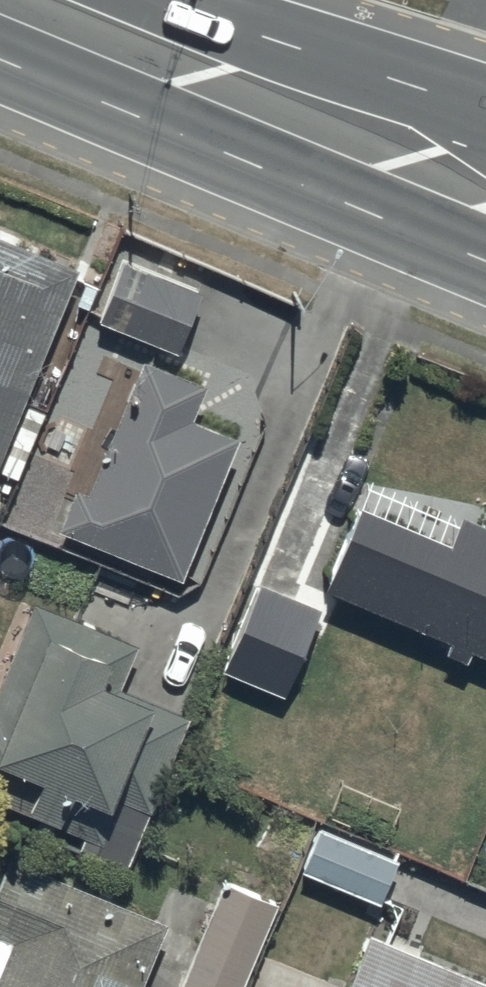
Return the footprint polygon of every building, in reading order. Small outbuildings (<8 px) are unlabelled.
[(0,234),(0,439),(72,263),(0,234)] [(199,286),(123,260),(100,324),(176,351),(199,286)] [(177,575),(235,434),(185,414),(197,384),(136,359),(82,490),(75,486),(58,527),(177,575)] [(358,506),(325,589),(447,637),(441,651),(465,660),(468,650),(485,657),(485,526),(455,514),(445,540),(358,506)] [(319,608),(259,583),(222,672),(282,697),(319,608)] [(33,603),(0,685),(0,802),(139,858),(195,718),(120,688),(137,645),(33,603)] [(401,857),(320,822),(299,870),(380,905),(401,857)] [(0,868),(0,986),(135,986),(160,920),(3,861),(0,868)] [(222,881),(178,986),(238,986),(273,902),(222,881)] [(366,933),(344,986),(485,986),(485,981),(366,933)]
